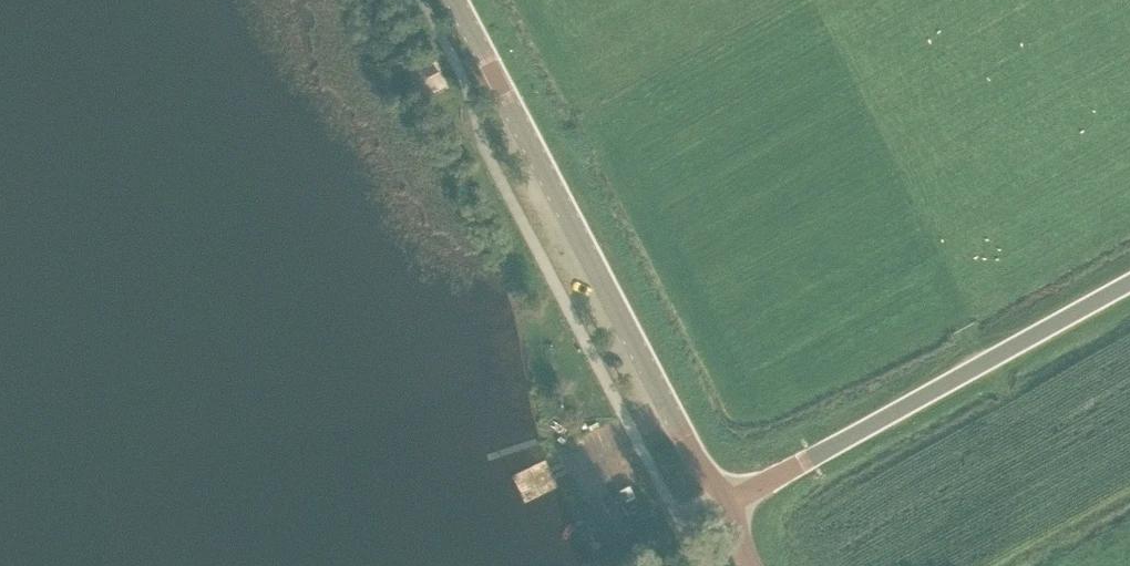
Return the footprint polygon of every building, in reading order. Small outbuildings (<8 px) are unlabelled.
[(436,88),(442,85),(431,64),(425,67),(420,71),(418,77),(419,83),(423,88),(429,90),(436,88)]
